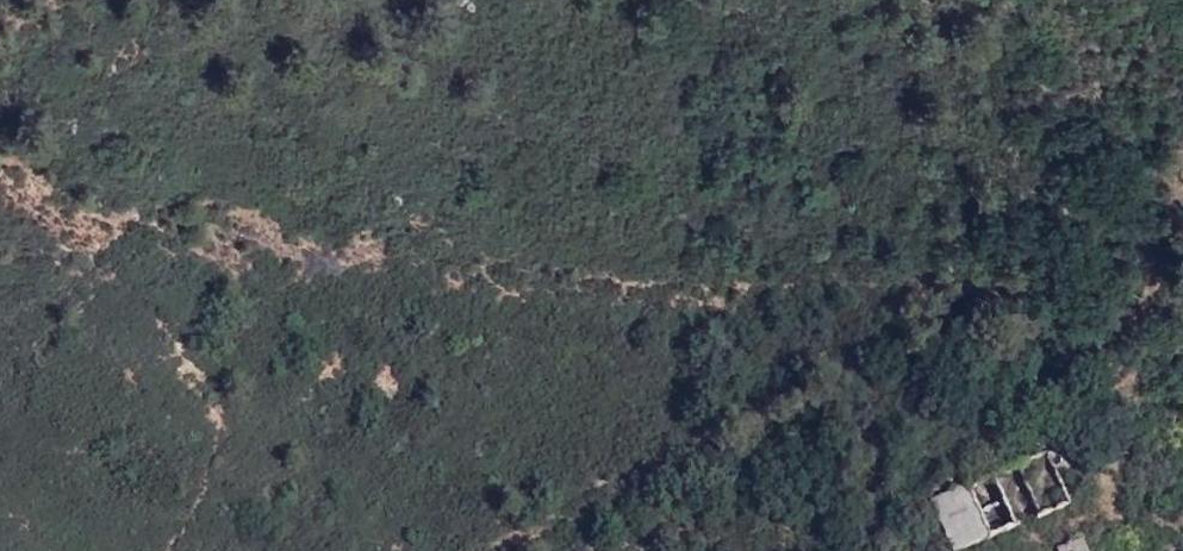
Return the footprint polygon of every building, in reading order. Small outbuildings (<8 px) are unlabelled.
[(931,495),(948,550),(986,538),(969,483),(931,495)] [(1081,536),(1054,545),(1056,550),(1087,550),(1081,536)]
